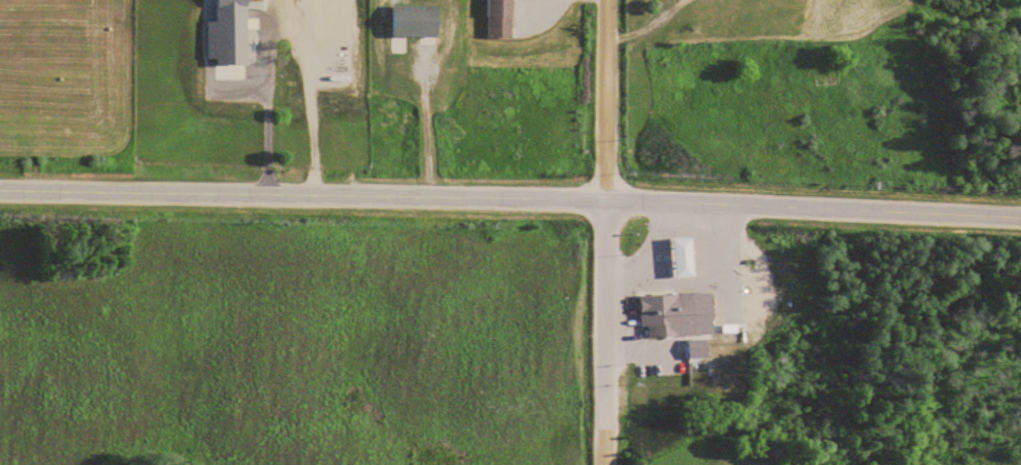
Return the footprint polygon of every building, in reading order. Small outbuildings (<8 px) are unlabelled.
[(216,10),(251,10),(251,0),(216,0),(216,10)] [(490,39),(514,39),(515,0),(490,0),(490,39)] [(649,336),(649,324),(642,324),(642,294),(696,293),(697,335),(649,336)]
